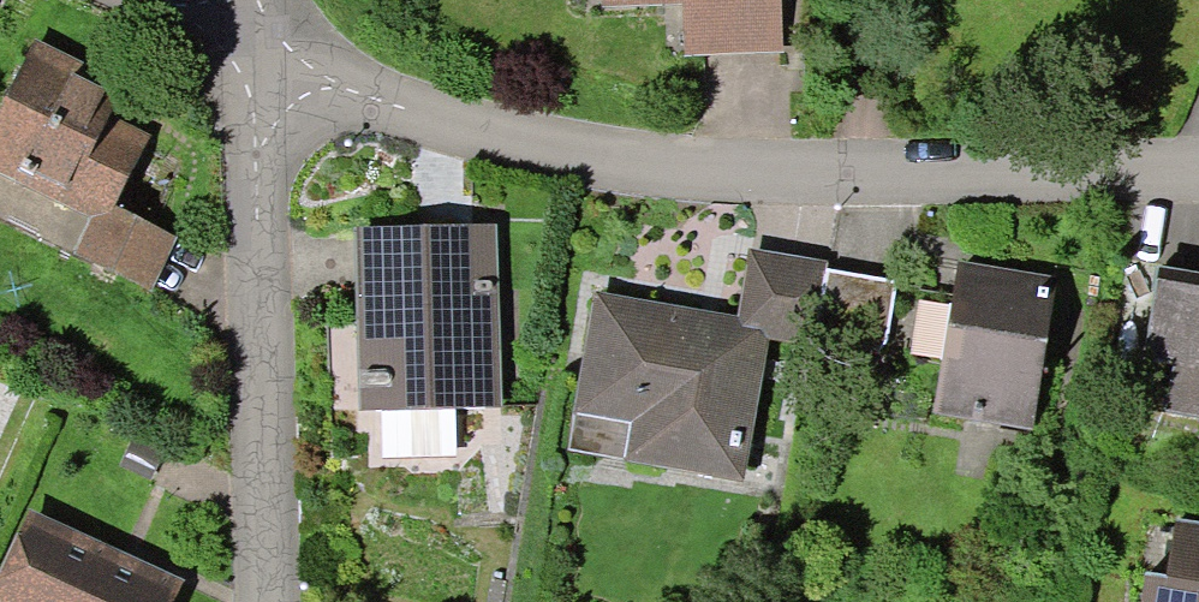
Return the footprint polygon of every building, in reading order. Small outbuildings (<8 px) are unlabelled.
[(704,34),(685,35),(685,53),(774,50),(772,0),(703,0),(704,34)] [(111,112),(83,99),(89,85),(87,79),(83,76),(77,75),(70,79),(26,57),(0,112),(0,172),(106,223),(140,153),(101,133),(111,112)] [(476,290),(475,234),(366,237),(370,378),(361,379),(357,385),(361,391),(371,392),(371,416),(378,416),(380,456),(409,455),(416,462),(443,461),(450,454),(448,414),(480,413),(478,354),(489,351),(495,342),(494,335),(491,329),(485,326),(477,325),(477,299),(484,299),(487,295),(484,290),(476,290)] [(757,337),(810,346),(822,278),(751,266),(740,334),(597,310),(579,416),(656,429),(650,465),(732,479),(757,337)] [(1154,276),(1142,352),(1171,357),(1161,418),(1198,424),(1198,283),(1154,276)] [(892,289),(822,278),(810,346),(870,356),(875,356),(879,353),(882,348),(892,289)] [(1028,425),(1049,291),(971,278),(967,305),(951,302),(949,312),(966,314),(958,361),(939,369),(931,418),(996,428),(997,420),(1028,425)] [(168,592),(29,529),(0,592),(0,601),(163,601),(168,592)] [(1171,530),(1162,586),(1141,583),(1138,601),(1198,601),(1198,535),(1171,530)]
